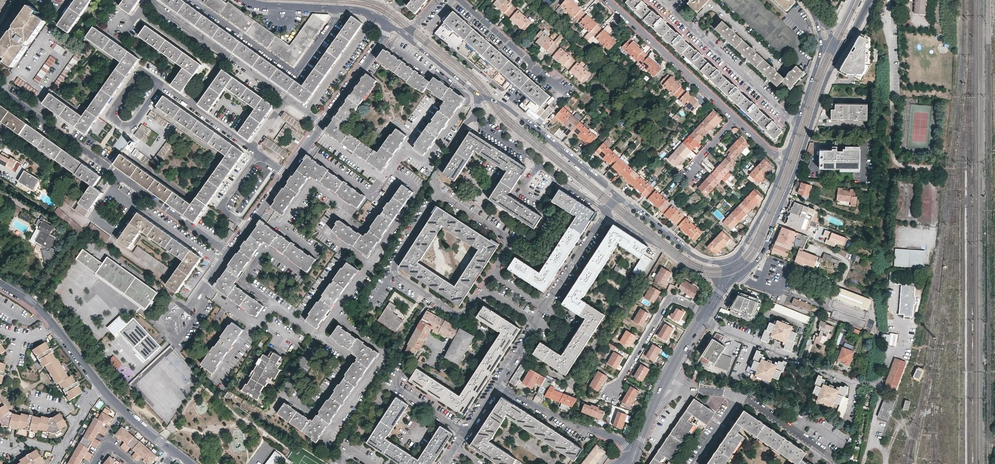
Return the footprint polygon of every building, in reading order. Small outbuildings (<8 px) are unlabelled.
[(59,25),(70,32),(92,0),(76,0),(63,18),(59,25)] [(120,6),(131,14),(135,8),(140,0),(124,0),(120,6)] [(363,23),(352,16),(302,85),(294,79),(282,70),(251,48),(184,0),(162,0),(176,10),(192,22),(208,33),(226,46),(245,59),(261,72),(278,84),(293,94),(306,103),(313,93),(327,73),(343,51),(359,29),(363,23)] [(315,14),(312,18),(306,26),(301,33),(296,40),(290,48),(281,42),(270,34),(262,28),(255,23),(248,18),(239,11),(230,5),(226,2),(224,0),(222,2),(221,2),(219,0),(204,0),(203,1),(293,65),(323,23),(328,17),(328,16),(329,15),(315,14)] [(407,6),(416,13),(428,0),(413,0),(407,6)] [(507,0),(492,0),(491,1),(494,3),(493,4),(498,9),(507,0)] [(515,8),(507,0),(498,9),(504,14),(505,13),(508,15),(515,8)] [(561,5),(569,13),(577,3),(574,0),(566,0),(561,5)] [(626,3),(682,54),(689,46),(683,40),(684,39),(681,36),(678,33),(677,34),(665,23),(665,22),(662,19),(659,16),(658,17),(652,11),(646,6),(647,5),(643,2),(641,0),(640,0),(629,0),(626,3)] [(689,4),(698,12),(709,0),(693,0),(689,4)] [(760,0),(726,0),(786,58),(802,40),(760,0)] [(788,10),(796,2),(794,0),(777,0),(788,10)] [(915,13),(924,14),(926,0),(916,0),(915,13)] [(583,9),(577,3),(569,13),(577,20),(585,12),(582,10),(583,9)] [(26,49),(46,21),(35,13),(37,10),(30,5),(21,17),(9,35),(0,48),(0,53),(9,59),(7,62),(14,67),(26,49)] [(515,8),(508,15),(511,18),(510,19),(515,25),(523,15),(515,8)] [(467,22),(454,11),(452,13),(449,10),(446,14),(444,17),(442,20),(445,22),(436,32),(507,89),(514,82),(528,95),(520,105),(524,108),(526,110),(529,107),(530,108),(527,111),(532,115),(537,119),(536,121),(539,123),(541,125),(554,110),(549,105),(545,110),(542,107),(551,96),(536,84),(518,67),(501,53),(484,38),(467,22)] [(586,28),(594,18),(589,13),(587,15),(585,12),(577,20),(586,28)] [(532,23),(523,15),(515,25),(521,30),(522,28),(525,31),(532,23)] [(590,32),(593,35),(600,27),(598,25),(599,23),(594,18),(586,28),(590,32)] [(721,24),(718,21),(713,26),(728,40),(748,59),(769,79),(777,86),(782,81),(790,88),(804,73),(797,65),(792,71),(791,70),(788,73),(789,74),(784,78),(776,70),(776,69),(773,66),(773,67),(756,51),(756,50),(753,47),(752,48),(735,32),(736,31),(733,28),(732,29),(724,21),(721,24)] [(154,30),(147,25),(140,36),(184,68),(171,85),(182,93),(191,80),(202,65),(190,56),(173,44),(154,30)] [(127,76),(138,61),(140,59),(95,26),(88,37),(96,43),(112,54),(122,61),(83,115),(51,92),(53,90),(50,88),(41,101),(49,107),(66,119),(77,127),(86,133),(89,129),(98,135),(107,122),(98,116),(103,109),(116,92),(127,76)] [(593,35),(602,43),(610,33),(605,28),(603,30),(600,27),(593,35)] [(549,39),(546,36),(548,33),(544,30),(542,32),(541,31),(534,39),(537,41),(536,43),(542,48),(549,39)] [(588,41),(593,35),(590,32),(585,38),(588,41)] [(610,33),(602,43),(609,50),(617,42),(614,39),(615,38),(610,33)] [(549,39),(542,48),(545,51),(550,55),(551,54),(558,46),(566,37),(562,34),(554,43),(549,39)] [(877,38),(877,37),(876,36),(873,36),(873,38),(869,38),(869,44),(877,45),(877,43),(877,38)] [(856,42),(853,49),(849,55),(840,71),(838,74),(846,79),(856,63),(858,63),(860,59),(864,59),(864,73),(873,74),(874,49),(864,49),(863,49),(863,43),(863,42),(862,41),(860,40),(858,39),(856,42)] [(630,55),(638,46),(632,41),(631,43),(628,40),(621,47),(630,55)] [(65,49),(55,42),(51,47),(62,54),(65,49)] [(567,54),(558,46),(551,54),(554,57),(553,58),(558,63),(567,54)] [(630,55),(638,63),(645,55),(642,53),(643,51),(638,46),(630,55)] [(689,46),(682,54),(775,139),(783,131),(777,126),(777,125),(774,122),(771,119),(770,120),(758,109),(759,108),(756,105),(752,102),(751,103),(740,92),(740,91),(737,88),(734,85),(733,86),(721,75),(722,74),(719,71),(715,68),(714,68),(702,57),(703,56),(699,53),(696,50),(695,51),(689,46)] [(380,54),(377,58),(423,92),(427,87),(447,101),(413,147),(423,155),(424,153),(428,148),(445,124),(460,103),(464,98),(460,95),(437,78),(434,76),(430,82),(422,75),(418,72),(407,65),(389,52),(384,48),(380,54)] [(58,87),(84,53),(78,49),(53,84),(58,87)] [(575,62),(567,54),(558,63),(564,68),(565,67),(568,69),(575,62)] [(38,83),(56,59),(51,55),(33,79),(38,83)] [(641,65),(646,70),(654,61),(649,56),(647,58),(645,55),(638,63),(641,65)] [(662,69),(654,61),(646,70),(644,72),(652,80),(654,78),(661,70),(662,69)] [(584,69),(579,65),(575,62),(568,69),(572,72),(570,74),(575,79),(584,69)] [(256,108),(238,133),(248,140),(254,132),(265,118),(274,105),(262,97),(238,79),(224,69),(217,79),(202,100),(199,105),(210,113),(227,88),(256,108)] [(592,77),(584,69),(575,79),(581,84),(582,82),(585,85),(592,77)] [(654,78),(657,80),(664,73),(661,70),(654,78)] [(341,109),(325,131),(333,136),(353,151),(361,156),(383,172),(389,163),(403,143),(408,137),(398,129),(380,154),(343,128),(377,80),(367,73),(361,82),(360,82),(358,84),(356,86),(357,87),(345,104),(344,104),(342,106),(341,108),(341,109)] [(660,83),(667,90),(676,81),(671,76),(669,78),(667,75),(660,83)] [(39,91),(18,77),(15,82),(35,96),(39,91)] [(676,98),(683,90),(680,87),(681,86),(676,81),(667,90),(671,93),(673,95),(676,98)] [(684,105),(692,96),(686,91),(685,93),(683,90),(676,98),(684,105)] [(176,192),(169,202),(180,210),(196,221),(201,215),(208,205),(223,184),(236,165),(244,153),(235,147),(215,132),(197,119),(178,105),(165,96),(157,107),(226,157),(193,203),(176,192)] [(698,102),(692,96),(684,105),(692,113),(699,105),(697,103),(698,102)] [(21,134),(29,123),(24,120),(7,108),(2,105),(0,103),(0,119),(21,134)] [(867,119),(867,104),(832,104),(832,119),(867,119)] [(571,115),(563,107),(556,115),(550,122),(553,124),(558,119),(563,124),(571,115)] [(306,127),(284,111),(281,116),(303,132),(306,127)] [(713,112),(706,119),(715,127),(719,123),(718,122),(720,119),(713,112)] [(165,128),(169,123),(158,115),(154,121),(165,128)] [(568,136),(579,123),(571,115),(563,124),(569,129),(568,130),(565,133),(568,136)] [(715,127),(706,119),(699,127),(706,134),(709,131),(710,133),(715,127)] [(553,124),(550,122),(545,128),(548,130),(553,124)] [(21,134),(77,174),(84,162),(82,160),(61,146),(40,131),(29,123),(21,134)] [(279,143),(291,127),(286,123),(274,139),(279,143)] [(588,130),(579,123),(568,136),(571,138),(574,134),(580,139),(588,130)] [(134,135),(136,136),(144,125),(142,124),(134,135)] [(144,125),(136,136),(140,139),(148,128),(144,125)] [(286,147),(298,131),(292,127),(280,144),(286,147)] [(706,134),(699,127),(691,135),(700,143),(705,138),(703,137),(706,134)] [(159,136),(149,128),(145,133),(155,141),(159,136)] [(159,164),(182,133),(177,129),(153,160),(159,164)] [(588,130),(580,139),(585,144),(586,143),(590,146),(596,138),(588,130)] [(486,141),(471,131),(465,140),(445,170),(443,173),(454,180),(475,149),(508,170),(490,197),(535,227),(542,216),(535,211),(515,198),(508,193),(525,166),(517,161),(486,141)] [(126,147),(127,148),(130,145),(129,144),(129,143),(131,143),(133,141),(122,133),(113,146),(122,153),(126,147)] [(155,142),(144,134),(140,139),(151,147),(155,142)] [(691,135),(684,143),(691,150),(694,147),(695,149),(700,143),(691,135)] [(288,152),(266,136),(262,142),(284,157),(288,152)] [(737,138),(733,144),(742,152),(749,144),(741,137),(739,140),(737,138)] [(611,143),(606,138),(595,151),(598,153),(597,154),(603,160),(611,151),(607,147),(611,143)] [(837,144),(835,144),(820,144),(820,168),(840,168),(860,169),(860,149),(846,149),(844,149),(844,141),(837,141),(837,144)] [(691,150),(684,143),(676,151),(685,160),(690,154),(689,153),(691,150)] [(742,152),(733,144),(728,149),(729,151),(726,153),(730,157),(734,160),(742,152)] [(153,160),(137,149),(133,154),(149,166),(153,160)] [(611,151),(603,160),(608,164),(609,163),(612,166),(619,158),(611,151)] [(680,165),(685,160),(676,151),(669,159),(677,166),(679,163),(680,165)] [(2,154),(0,153),(0,162),(7,166),(8,164),(14,167),(17,162),(14,160),(11,159),(11,158),(2,154)] [(123,154),(116,164),(125,171),(141,183),(163,198),(168,202),(169,202),(176,192),(123,154)] [(278,197),(271,206),(282,214),(308,177),(309,178),(312,175),(314,176),(326,185),(349,202),(358,208),(365,197),(308,156),(296,172),(278,197)] [(726,158),(721,163),(730,172),(738,164),(734,160),(730,157),(727,159),(726,158)] [(614,169),(620,174),(627,166),(619,158),(612,166),(615,168),(614,169)] [(765,159),(757,167),(766,176),(772,170),(770,169),(773,166),(765,159)] [(84,162),(77,174),(92,184),(79,203),(80,203),(75,209),(84,216),(89,210),(90,210),(97,200),(103,192),(98,188),(95,186),(102,175),(93,169),(84,162)] [(733,174),(730,172),(721,163),(716,168),(718,170),(715,172),(723,180),(726,182),(733,174)] [(627,166),(620,174),(625,179),(626,178),(629,181),(636,173),(627,166)] [(27,167),(19,181),(34,190),(40,179),(29,172),(31,169),(27,167)] [(766,176),(757,167),(749,175),(757,183),(759,185),(762,181),(763,183),(768,177),(766,176)] [(711,174),(706,179),(716,188),(723,180),(715,172),(712,175),(711,174)] [(636,189),(644,181),(636,173),(629,181),(632,183),(630,184),(636,189)] [(541,193),(549,182),(544,178),(543,180),(541,179),(540,178),(541,176),(537,174),(529,185),(541,193)] [(706,179),(705,178),(698,186),(699,188),(700,188),(703,186),(701,184),(706,179)] [(716,188),(706,179),(701,184),(703,186),(700,188),(708,196),(716,188)] [(645,195),(652,188),(644,181),(636,189),(641,194),(642,193),(645,195)] [(798,194),(802,195),(807,197),(811,186),(802,183),(798,194)] [(368,256),(414,192),(403,184),(398,191),(397,194),(387,207),(376,223),(369,233),(365,238),(340,220),(332,230),(340,236),(368,256)] [(846,192),(847,190),(842,190),(842,188),(838,187),(836,200),(850,202),(850,206),(855,206),(856,196),(855,196),(856,190),(850,189),(849,191),(849,192),(846,192)] [(660,195),(652,188),(645,195),(648,198),(647,199),(653,204),(660,195)] [(584,228),(595,212),(591,209),(570,195),(560,189),(553,200),(577,215),(540,272),(516,257),(509,268),(526,279),(544,290),(552,278),(570,250),(584,228)] [(753,189),(746,197),(755,206),(760,200),(758,199),(761,196),(753,189)] [(72,207),(76,201),(67,194),(62,200),(72,207)] [(660,195),(653,204),(658,209),(659,207),(662,210),(668,202),(660,195)] [(755,206),(746,197),(738,205),(746,213),(749,210),(750,211),(755,206)] [(679,206),(671,199),(668,202),(662,210),(664,212),(663,214),(669,218),(676,209),(678,207),(679,206)] [(819,212),(815,211),(815,210),(795,202),(792,204),(791,206),(789,212),(811,220),(819,223),(820,218),(817,217),(819,212)] [(22,209),(14,204),(9,212),(17,217),(22,209)] [(746,213),(738,205),(731,214),(740,222),(745,217),(744,216),(746,213)] [(435,211),(416,240),(402,262),(400,265),(414,274),(416,276),(448,297),(459,304),(473,283),(478,275),(498,244),(491,240),(470,226),(449,213),(439,206),(435,211)] [(85,230),(58,207),(53,213),(80,236),(85,230)] [(685,217),(681,214),(683,211),(678,207),(676,209),(669,218),(674,223),(675,222),(678,225),(685,217)] [(145,216),(139,212),(129,225),(119,240),(129,247),(142,230),(184,260),(166,285),(176,292),(183,283),(196,265),(202,257),(187,246),(166,231),(145,216)] [(811,220),(789,212),(787,216),(786,220),(787,224),(807,231),(811,220)] [(30,218),(21,213),(19,217),(28,222),(30,218)] [(735,227),(740,222),(731,214),(724,221),(731,229),(734,226),(735,227)] [(693,224),(685,217),(678,225),(681,227),(680,228),(685,233),(693,224)] [(49,249),(56,237),(50,234),(53,228),(39,219),(35,225),(39,228),(38,229),(42,231),(36,241),(49,249)] [(223,274),(215,286),(257,316),(265,305),(256,299),(233,283),(247,262),(252,255),(257,248),(264,239),(273,245),(301,265),(308,270),(316,260),(262,221),(250,237),(240,250),(227,268),(223,274)] [(110,236),(92,223),(87,229),(106,242),(110,236)] [(618,226),(614,224),(606,236),(589,263),(571,290),(563,303),(571,308),(586,318),(562,355),(557,352),(544,344),(541,342),(534,353),(566,373),(570,367),(604,314),(581,299),(618,242),(641,257),(644,254),(648,247),(648,246),(642,242),(618,226)] [(693,224),(685,233),(690,238),(691,237),(694,239),(701,232),(693,224)] [(803,251),(808,237),(782,227),(780,233),(776,241),(796,249),(800,250),(803,251)] [(227,242),(234,232),(230,229),(222,239),(227,242)] [(732,240),(723,231),(716,239),(725,248),(732,240)] [(725,248),(716,239),(709,247),(717,255),(719,252),(721,253),(725,248)] [(794,255),(796,249),(776,241),(776,242),(773,249),(772,251),(788,257),(789,253),(794,255)] [(170,268),(138,246),(133,252),(165,274),(170,268)] [(158,292),(108,256),(103,263),(84,249),(77,259),(84,265),(104,279),(146,309),(158,292)] [(925,250),(896,249),(895,265),(924,267),(925,250)] [(819,257),(803,251),(800,250),(796,259),(805,263),(804,264),(815,268),(819,257)] [(652,260),(644,254),(641,257),(641,258),(632,271),(641,277),(652,260)] [(322,320),(358,269),(347,262),(341,270),(329,287),(311,311),(305,320),(316,328),(322,320)] [(664,284),(671,273),(662,267),(655,278),(656,279),(663,283),(664,284)] [(694,297),(699,289),(684,280),(680,277),(675,285),(679,287),(694,297)] [(907,285),(902,285),(899,314),(904,314),(904,316),(912,317),(913,305),(915,303),(915,302),(916,299),(916,297),(914,296),(915,284),(907,283),(907,285)] [(654,297),(659,290),(651,286),(644,297),(653,301),(655,298),(654,297)] [(866,311),(870,301),(834,287),(830,297),(866,311)] [(755,317),(761,302),(758,301),(759,298),(738,290),(736,296),(735,296),(734,298),(732,298),(727,306),(733,308),(731,311),(751,319),(752,316),(755,317)] [(791,301),(809,308),(810,305),(792,298),(791,301)] [(810,316),(772,301),(769,307),(807,323),(810,316)] [(809,310),(809,308),(791,301),(790,303),(809,310)] [(395,318),(397,317),(398,315),(393,312),(392,311),(395,305),(390,302),(379,318),(384,322),(383,323),(389,328),(391,326),(396,330),(401,322),(395,318)] [(516,334),(520,328),(502,317),(484,305),(477,316),(501,332),(460,396),(417,368),(410,379),(416,383),(427,390),(437,397),(454,408),(464,414),(473,401),(493,368),(516,334)] [(644,318),(648,312),(641,308),(633,321),(641,326),(645,319),(644,318)] [(674,314),(672,313),(670,316),(679,321),(686,310),(683,308),(682,310),(677,308),(675,311),(674,314)] [(426,310),(422,318),(427,321),(431,324),(433,325),(434,325),(434,326),(435,326),(435,327),(434,328),(433,330),(434,331),(439,333),(440,331),(447,335),(449,336),(453,338),(450,344),(452,345),(446,356),(459,363),(473,336),(460,329),(426,310)] [(161,346),(134,316),(127,323),(123,318),(120,316),(108,328),(111,331),(114,335),(119,331),(145,360),(146,360),(161,346)] [(431,324),(427,321),(422,318),(408,344),(409,344),(416,348),(419,350),(422,345),(431,327),(432,327),(432,326),(432,325),(431,325),(431,324)] [(763,332),(761,339),(764,340),(765,339),(769,340),(770,338),(772,339),(773,337),(776,338),(780,340),(783,341),(782,343),(785,344),(784,346),(788,348),(788,350),(791,351),(794,344),(792,343),(793,340),(797,332),(791,330),(792,326),(792,325),(788,324),(789,322),(785,321),(782,319),(781,321),(779,320),(777,319),(775,324),(769,321),(766,329),(765,332),(763,332)] [(199,369),(209,377),(210,377),(212,372),(220,362),(238,337),(244,328),(233,321),(199,369)] [(828,336),(830,332),(829,331),(830,329),(832,329),(833,327),(824,324),(825,322),(820,321),(818,324),(820,325),(819,328),(821,329),(819,333),(816,331),(815,333),(814,333),(813,336),(812,339),(814,340),(819,341),(820,339),(827,342),(829,336),(828,336)] [(666,340),(673,328),(666,324),(658,336),(666,340)] [(308,422),(310,420),(306,417),(301,413),(298,411),(287,403),(284,401),(278,411),(309,433),(308,434),(317,440),(378,353),(338,325),(331,336),(335,339),(354,352),(359,356),(355,362),(348,372),(342,380),(329,399),(314,420),(313,421),(311,424),(308,422)] [(631,342),(635,335),(627,330),(620,341),(629,346),(632,342),(631,342)] [(731,357),(721,353),(726,346),(720,342),(724,335),(716,332),(697,363),(709,367),(710,363),(726,369),(731,357)] [(895,333),(890,333),(888,344),(896,345),(897,334),(895,333)] [(824,350),(827,342),(820,339),(819,341),(814,340),(813,343),(817,346),(817,347),(818,347),(819,348),(824,350)] [(67,395),(65,396),(68,400),(80,392),(76,385),(78,384),(76,382),(75,380),(74,381),(69,375),(66,377),(63,372),(65,370),(63,368),(62,365),(60,362),(57,363),(54,358),(53,358),(48,352),(50,351),(49,350),(49,349),(47,349),(43,343),(42,343),(30,350),(30,351),(32,353),(34,353),(35,356),(34,357),(37,361),(38,360),(40,363),(39,364),(40,366),(41,367),(43,365),(44,368),(46,367),(47,369),(46,370),(48,373),(49,372),(51,375),(51,376),(50,377),(52,380),(53,379),(55,381),(53,382),(55,384),(57,383),(59,386),(60,385),(62,388),(61,389),(63,393),(65,392),(67,395)] [(416,348),(409,344),(404,353),(411,357),(416,348)] [(654,361),(661,349),(653,344),(646,357),(654,361)] [(848,363),(853,350),(842,346),(838,358),(844,360),(844,362),(848,363)] [(754,374),(756,369),(757,370),(755,375),(757,375),(759,376),(759,378),(762,379),(766,381),(767,379),(769,380),(771,381),(773,376),(778,379),(782,371),(783,368),(784,368),(787,361),(783,360),(783,362),(779,360),(778,362),(776,361),(775,363),(772,362),(770,361),(768,361),(765,359),(766,357),(763,356),(764,354),(760,353),(761,351),(757,349),(754,356),(756,357),(754,360),(751,368),(750,372),(752,373),(754,374)] [(618,364),(622,357),(614,352),(607,363),(616,368),(618,365),(618,364)] [(280,357),(273,353),(269,359),(267,357),(262,354),(259,359),(261,360),(258,365),(256,364),(252,371),(254,372),(251,377),(246,384),(245,384),(242,388),(244,388),(242,391),(246,394),(247,392),(252,395),(251,396),(255,399),(256,396),(258,397),(260,393),(259,392),(263,386),(264,387),(267,382),(265,381),(267,378),(270,379),(271,377),(270,377),(272,374),(272,370),(274,367),(276,369),(278,367),(275,365),(277,361),(280,357)] [(122,364),(113,355),(107,362),(115,371),(122,364)] [(907,363),(895,358),(884,386),(896,390),(907,363)] [(527,368),(521,364),(519,367),(511,380),(509,382),(516,386),(519,381),(523,375),(527,368)] [(642,381),(649,369),(642,364),(634,376),(642,381)] [(602,369),(596,365),(593,371),(596,372),(597,370),(598,370),(590,385),(598,390),(603,382),(602,382),(606,375),(600,371),(602,369)] [(274,379),(280,371),(276,369),(274,367),(272,370),(272,374),(270,377),(271,377),(274,379)] [(923,369),(918,367),(913,377),(919,379),(923,369)] [(531,369),(530,368),(526,376),(522,383),(533,389),(536,382),(541,385),(546,378),(531,369)] [(826,381),(825,381),(826,379),(822,377),(823,376),(819,374),(816,381),(817,381),(816,385),(813,393),(819,395),(817,399),(819,400),(820,400),(820,401),(827,384),(828,382),(826,381)] [(553,381),(546,378),(541,385),(539,389),(537,392),(544,396),(545,395),(550,385),(553,381)] [(849,386),(845,385),(844,387),(841,385),(840,387),(837,386),(836,388),(833,387),(829,385),(827,384),(820,401),(820,402),(824,404),(828,406),(829,404),(831,405),(832,406),(834,401),(840,404),(834,419),(840,422),(847,405),(848,401),(847,401),(849,398),(845,396),(843,396),(844,393),(846,393),(849,386)] [(127,397),(133,392),(127,385),(121,391),(127,397)] [(564,394),(554,390),(555,387),(550,385),(545,395),(560,401),(564,394)] [(623,401),(631,405),(640,390),(633,386),(629,393),(627,393),(623,401)] [(533,400),(537,394),(533,392),(530,392),(527,398),(528,398),(533,400)] [(537,402),(542,404),(545,398),(537,394),(533,400),(537,402)] [(570,411),(577,399),(564,394),(560,401),(561,402),(562,402),(562,403),(560,407),(570,411)] [(507,414),(546,439),(576,459),(583,448),(574,442),(556,430),(537,418),(518,406),(503,396),(494,409),(480,431),(471,444),(501,463),(526,463),(489,441),(507,414)] [(897,400),(886,396),(878,417),(889,421),(891,415),(889,414),(891,410),(892,411),(897,400)] [(452,433),(447,430),(441,426),(418,460),(385,438),(408,404),(397,397),(367,442),(375,447),(394,460),(401,463),(432,463),(438,454),(452,433)] [(699,424),(705,428),(715,413),(694,398),(668,438),(650,463),(671,463),(680,451),(699,424)] [(633,406),(631,405),(623,401),(621,404),(631,410),(633,406)] [(62,428),(67,426),(60,415),(58,416),(54,418),(52,417),(51,417),(42,414),(41,414),(41,416),(40,416),(33,414),(34,412),(30,411),(29,413),(25,412),(22,411),(21,414),(13,412),(12,411),(10,410),(6,403),(0,407),(0,421),(1,423),(2,423),(4,424),(4,426),(8,427),(8,425),(12,426),(12,428),(13,428),(17,429),(17,427),(21,428),(22,426),(25,427),(25,429),(29,430),(29,429),(33,430),(33,431),(37,432),(38,429),(43,431),(47,432),(53,434),(59,430),(62,428)] [(581,411),(592,415),(595,405),(591,404),(590,406),(587,404),(584,403),(581,411)] [(595,405),(592,415),(602,419),(605,411),(601,409),(598,408),(598,406),(595,405)] [(114,417),(104,411),(100,418),(106,422),(111,425),(113,423),(113,422),(112,421),(114,417)] [(623,429),(628,414),(618,411),(616,418),(617,419),(615,425),(623,429)] [(743,436),(738,432),(743,426),(798,463),(808,463),(802,459),(806,453),(745,411),(727,436),(707,463),(724,463),(743,436)] [(106,422),(100,418),(97,416),(93,423),(107,431),(109,428),(110,428),(104,425),(106,422)] [(107,431),(93,423),(89,429),(98,435),(100,432),(106,435),(106,434),(107,431)] [(130,431),(124,426),(116,435),(120,438),(119,439),(122,441),(123,439),(130,431)] [(98,435),(89,429),(85,436),(100,444),(102,441),(96,438),(98,435)] [(136,436),(130,431),(123,439),(126,441),(122,446),(125,449),(136,436)] [(100,444),(85,436),(82,442),(91,447),(92,445),(98,448),(98,447),(100,444)] [(142,441),(136,436),(125,449),(127,451),(128,451),(132,447),(135,449),(142,441)] [(147,446),(142,441),(135,449),(137,451),(133,456),(134,456),(137,458),(147,446)] [(91,447),(82,442),(78,449),(93,457),(94,454),(95,454),(89,451),(91,447)] [(583,463),(597,445),(596,444),(581,462),(583,463)] [(605,451),(597,445),(583,463),(581,462),(580,463),(594,463),(605,451)] [(153,451),(147,446),(137,458),(139,460),(139,461),(143,456),(146,459),(153,451)] [(45,462),(39,449),(31,453),(30,451),(26,452),(28,455),(21,459),(22,462),(17,463),(42,463),(45,462)] [(93,457),(78,449),(74,455),(83,460),(85,457),(91,460),(93,457)] [(153,451),(146,459),(144,461),(147,463),(148,462),(150,463),(152,463),(159,456),(153,451)] [(605,451),(594,463),(596,463),(606,451),(605,451)] [(74,455),(70,462),(74,463),(82,463),(81,463),(83,460),(74,455)] [(111,456),(104,463),(115,463),(118,461),(114,458),(111,456)]
